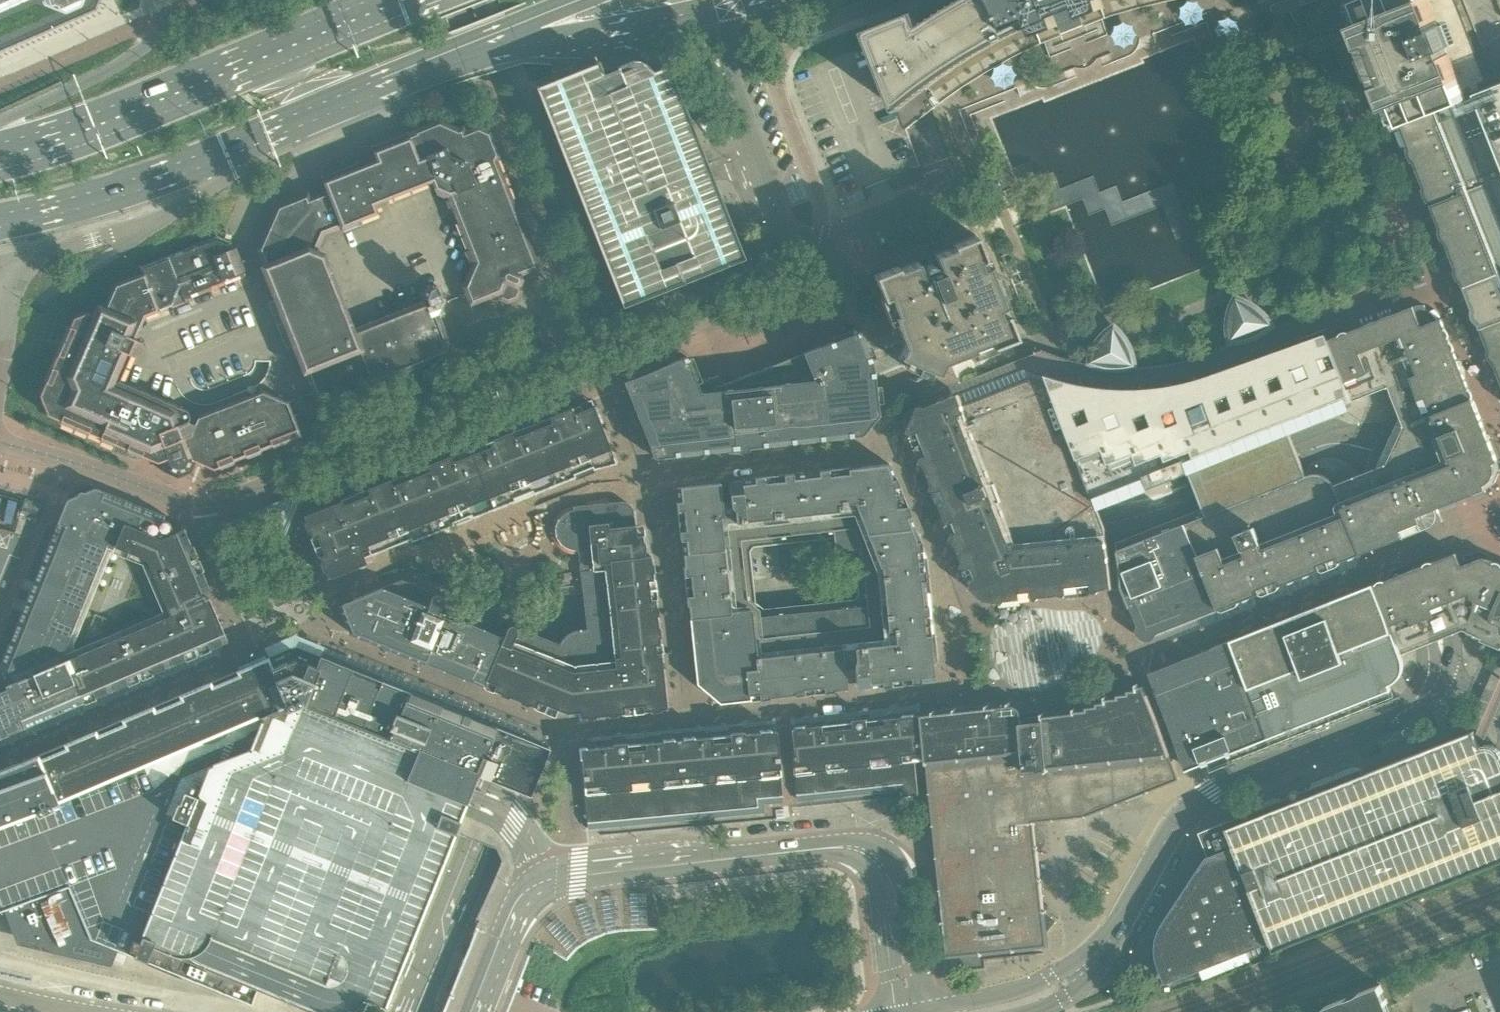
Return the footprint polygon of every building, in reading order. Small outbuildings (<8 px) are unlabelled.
[(23,0),(0,0),(0,10),(23,0)] [(45,1),(65,9),(79,3),(80,0),(45,0),(45,1)] [(949,9),(947,6),(921,23),(916,10),(865,30),(896,110),(898,109),(899,110),(927,88),(952,70),(976,55),(1000,41),(1026,28),(1031,26),(1035,35),(1058,26),(1057,24),(1069,19),(1080,15),(1081,17),(1103,8),(1101,0),(964,0),(949,9)] [(1474,47),(1470,36),(1450,44),(1442,25),(1462,17),(1456,0),(1353,0),(1350,1),(1358,22),(1357,22),(1366,45),(1367,44),(1381,82),(1380,82),(1389,105),(1390,105),(1397,122),(1490,86),(1474,47)] [(731,225),(715,185),(704,157),(668,64),(652,71),(645,63),(638,60),(630,61),(602,72),(598,61),(535,86),(590,222),(614,284),(622,307),(744,258),(731,225)] [(1494,86),(1494,85),(1490,86),(1397,122),(1398,125),(1400,124),(1401,126),(1432,206),(1464,288),(1480,328),(1496,368),(1499,378),(1499,83),(1494,86)] [(454,353),(442,322),(437,308),(438,307),(442,299),(440,295),(436,285),(429,288),(426,296),(427,299),(351,329),(323,255),(315,251),(322,234),(340,227),(342,230),(379,216),(374,203),(390,196),(392,200),(429,185),(428,183),(430,182),(435,194),(443,198),(450,195),(452,201),(449,202),(472,261),(461,286),(469,306),(489,298),(488,294),(494,292),(498,300),(507,304),(519,299),(523,290),(521,285),(523,279),(522,275),(540,268),(497,160),(500,153),(490,130),(477,125),(464,129),(463,125),(457,127),(438,119),(410,130),(411,132),(371,148),(376,161),(360,167),(359,164),(321,178),(326,191),(310,197),(309,194),(277,206),(258,250),(277,299),(290,335),(297,350),(296,351),(316,402),(336,410),(360,401),(356,392),(454,353)] [(1006,306),(992,269),(985,254),(983,255),(975,234),(951,244),(952,246),(916,260),(895,268),(894,266),(873,274),(881,296),(878,297),(886,318),(892,315),(903,344),(898,356),(902,365),(929,377),(938,373),(940,369),(1013,340),(1012,337),(1015,336),(1006,315),(1009,314),(1006,306)] [(185,300),(244,277),(238,263),(242,262),(239,255),(236,257),(230,241),(217,236),(139,266),(141,273),(114,284),(103,309),(95,305),(91,314),(87,312),(73,317),(69,326),(67,325),(55,353),(57,354),(52,367),(50,366),(43,381),(45,382),(40,395),(40,396),(36,398),(40,408),(44,406),(47,415),(60,420),(60,422),(88,434),(88,432),(100,437),(99,439),(114,446),(115,444),(126,449),(125,451),(140,457),(141,455),(157,462),(160,461),(164,472),(178,478),(191,473),(197,461),(206,465),(270,440),(273,448),(301,436),(288,401),(262,390),(198,415),(120,380),(131,354),(134,356),(140,354),(143,347),(141,341),(135,338),(145,316),(170,306),(171,308),(186,302),(185,300)] [(911,427),(912,428),(919,446),(917,450),(925,471),(929,473),(930,475),(928,479),(937,501),(941,502),(946,514),(948,521),(949,523),(947,527),(956,549),(960,550),(960,552),(959,556),(960,559),(961,563),(967,577),(968,578),(971,579),(973,583),(971,588),(975,590),(977,593),(980,596),(981,597),(983,599),(986,600),(990,601),(994,601),(995,601),(997,601),(1000,601),(1003,603),(1007,600),(1034,597),(1037,600),(1041,596),(1048,595),(1081,592),(1093,590),(1094,591),(1097,593),(1100,590),(1112,588),(1112,586),(1109,562),(1108,553),(1108,547),(1106,531),(1106,528),(1095,502),(1128,489),(1127,488),(1148,481),(1150,487),(1164,482),(1162,478),(1170,475),(1169,473),(1187,466),(1233,448),(1287,426),(1353,400),(1353,401),(1387,387),(1388,387),(1398,412),(1400,416),(1377,467),(1358,474),(1334,484),(1332,481),(1330,479),(1329,478),(1326,475),(1325,475),(1322,474),(1319,473),(1318,473),(1314,473),(1313,473),(1310,474),(1307,475),(1206,515),(1157,534),(1147,538),(1142,540),(1131,544),(1117,550),(1118,559),(1120,579),(1121,585),(1121,587),(1121,588),(1129,608),(1131,607),(1138,625),(1137,628),(1136,631),(1137,634),(1139,637),(1141,639),(1142,640),(1144,640),(1156,670),(1152,672),(1150,673),(1149,673),(1150,674),(1152,679),(1167,717),(1168,719),(1183,757),(1184,761),(1187,769),(1269,737),(1290,729),(1392,689),(1390,684),(1394,682),(1397,680),(1400,676),(1402,673),(1403,669),(1404,665),(1403,660),(1402,656),(1401,655),(1463,630),(1478,636),(1481,637),(1480,640),(1499,648),(1499,564),(1491,560),(1489,555),(1484,553),(1478,550),(1465,556),(1458,558),(1456,552),(1444,557),(1373,585),(1361,553),(1441,522),(1443,521),(1450,518),(1461,514),(1457,504),(1456,501),(1486,489),(1490,487),(1491,486),(1493,484),(1495,482),(1495,481),(1497,477),(1499,473),(1499,469),(1499,465),(1498,461),(1495,455),(1489,440),(1489,439),(1481,419),(1481,418),(1442,320),(1441,318),(1440,315),(1439,314),(1438,312),(1437,311),(1436,310),(1435,309),(1429,311),(1427,310),(1425,305),(1422,304),(1420,304),(1418,304),(1415,305),(1413,306),(1348,332),(1339,335),(1330,339),(1318,309),(1272,327),(1271,325),(1272,324),(1273,322),(1267,316),(1265,315),(1260,311),(1259,309),(1258,309),(1253,306),(1252,305),(1249,303),(1245,301),(1244,301),(1237,298),(1234,304),(1232,311),(1231,313),(1230,318),(1229,321),(1229,325),(1229,331),(1229,332),(1229,333),(1231,340),(1232,343),(1210,352),(1202,354),(1195,357),(1187,359),(1180,361),(1172,362),(1165,364),(1157,365),(1149,366),(1142,366),(1134,367),(1134,365),(1133,360),(1133,357),(1132,356),(1132,354),(1131,351),(1130,347),(1128,343),(1126,339),(1124,337),(1124,336),(1121,332),(1120,331),(1118,329),(1115,327),(1113,328),(1111,329),(1109,331),(1108,332),(1106,334),(1104,336),(1102,339),(1101,340),(1099,343),(1098,344),(1096,348),(1095,350),(1093,355),(1093,356),(1091,362),(1091,363),(1084,362),(1078,360),(1071,359),(1065,357),(1059,355),(1052,353),(1047,351),(1042,348),(1036,351),(1035,351),(1050,387),(1049,387),(1030,379),(969,403),(963,405),(959,394),(925,407),(920,406),(918,410),(912,425),(911,427)] [(696,383),(691,368),(686,356),(623,381),(646,438),(654,458),(665,456),(862,435),(865,435),(865,432),(876,418),(879,418),(878,415),(876,386),(879,386),(877,376),(877,375),(859,330),(728,381),(720,383),(717,375),(696,383)] [(616,463),(594,409),(591,399),(470,447),(339,498),(340,500),(332,503),(332,502),(306,512),(306,514),(304,517),(302,518),(325,576),(327,575),(328,577),(331,576),(332,578),(363,565),(362,564),(366,562),(364,557),(370,555),(410,539),(411,542),(451,526),(454,525),(453,522),(464,518),(465,520),(495,509),(505,504),(510,506),(512,502),(515,501),(514,498),(532,491),(533,494),(573,478),(575,477),(574,474),(592,467),(593,470),(595,469),(614,464),(616,463)] [(1287,426),(1187,466),(1197,491),(1206,515),(1307,475),(1298,452),(1287,426)] [(833,690),(872,686),(933,679),(932,666),(936,660),(927,573),(926,565),(925,557),(894,477),(888,464),(848,468),(848,466),(817,470),(818,471),(793,474),(792,472),(753,477),(753,478),(675,487),(677,500),(675,501),(679,540),(681,540),(684,566),(682,566),(686,605),(688,605),(690,626),(688,629),(691,631),(693,647),(691,650),(693,652),(695,669),(693,672),(695,674),(696,683),(706,691),(706,695),(710,694),(719,702),(729,701),(731,704),(733,701),(749,699),(749,701),(769,699),(769,697),(794,694),(794,696),(833,692),(833,690)] [(10,907),(21,938),(107,959),(112,947),(251,1003),(257,989),(316,1011),(354,1011),(366,999),(384,1006),(444,858),(469,795),(477,776),(528,795),(549,749),(320,656),(316,667),(294,657),(277,665),(272,654),(239,668),(208,597),(204,599),(200,591),(209,588),(184,528),(173,532),(169,522),(163,519),(164,516),(95,487),(67,499),(55,527),(47,524),(0,642),(0,673),(6,688),(0,690),(0,911),(10,907)] [(53,506),(0,491),(0,637),(53,506)] [(215,529),(211,538),(213,539),(264,560),(269,562),(279,537),(280,534),(294,501),(288,499),(215,529)] [(401,580),(338,604),(349,632),(483,686),(499,693),(499,694),(508,698),(509,696),(519,701),(519,702),(528,706),(529,704),(531,705),(535,707),(537,701),(539,702),(554,708),(562,711),(566,713),(578,712),(578,718),(586,717),(586,719),(596,718),(595,716),(623,713),(623,715),(644,713),(644,711),(650,710),(650,712),(660,711),(660,709),(667,708),(659,640),(659,637),(661,637),(660,627),(658,627),(657,620),(654,591),(652,572),(654,572),(653,562),(651,563),(650,556),(644,556),(644,552),(646,551),(645,542),(643,542),(643,539),(642,535),(636,535),(633,511),(632,508),(631,506),(629,503),(626,502),(623,501),(620,501),(572,506),(573,510),(569,511),(565,512),(562,515),(559,517),(557,521),(556,524),(555,528),(555,532),(556,536),(557,540),(560,543),(563,546),(566,548),(569,549),(573,550),(577,550),(578,553),(582,592),(584,610),(586,628),(578,629),(574,629),(570,631),(566,633),(563,636),(560,639),(558,643),(525,630),(517,630),(516,628),(516,627),(515,626),(514,626),(513,625),(493,617),(401,580)] [(919,794),(916,759),(919,759),(926,758),(944,920),(942,923),(946,957),(1049,946),(1048,931),(1056,920),(1044,911),(1034,821),(1085,815),(1087,815),(1180,778),(1144,685),(1136,686),(1136,687),(1127,688),(1127,691),(1116,692),(1116,695),(1105,696),(1105,700),(1095,701),(1096,704),(1085,705),(1085,708),(1074,709),(1074,710),(1043,714),(1022,716),(1022,710),(1019,706),(1015,704),(935,711),(933,713),(916,715),(916,713),(914,713),(904,714),(904,716),(869,720),(869,718),(855,719),(855,721),(807,726),(807,725),(795,726),(796,728),(790,728),(799,806),(919,794)] [(782,801),(776,744),(775,730),(770,730),(770,728),(758,729),(758,731),(743,732),(743,731),(729,732),(729,734),(694,737),(694,736),(682,737),(682,738),(673,739),(673,737),(661,738),(662,740),(626,744),(626,742),(612,743),(612,745),(586,747),(586,746),(578,746),(579,758),(581,758),(584,793),(582,793),(584,812),(586,812),(587,828),(610,826),(610,824),(615,823),(615,825),(626,824),(626,822),(631,822),(631,824),(727,815),(727,813),(732,812),(732,814),(763,811),(762,801),(777,800),(777,802),(782,801)] [(1484,744),(1480,745),(1474,730),(1365,774),(1362,767),(1360,768),(1354,766),(1312,782),(1310,788),(1299,792),(1298,791),(1290,796),(1279,800),(1274,798),(1238,812),(1236,817),(1199,831),(1209,858),(1205,865),(1166,922),(1162,931),(1159,940),(1158,949),(1159,957),(1162,966),(1168,981),(1168,982),(1272,941),(1275,949),(1499,861),(1499,753),(1484,744)]
